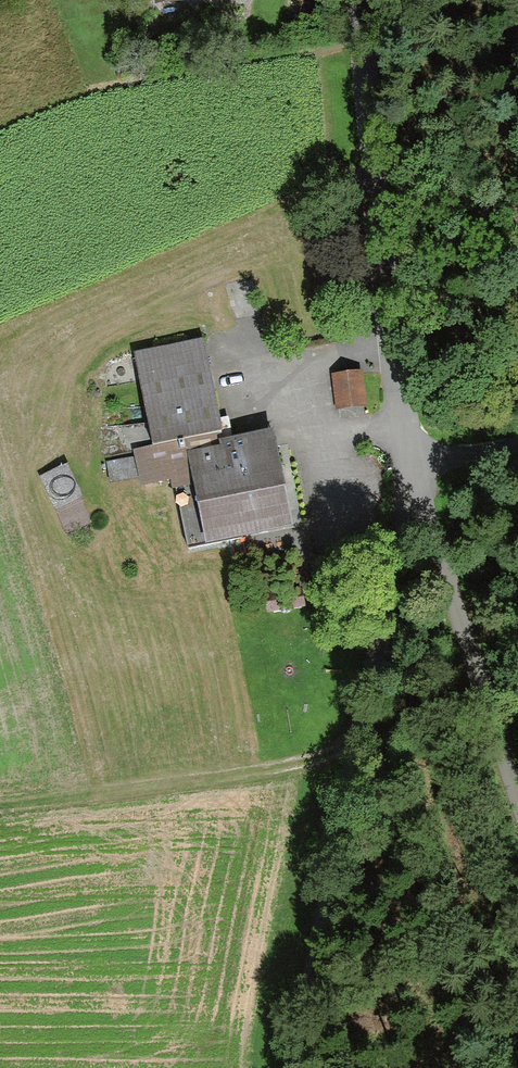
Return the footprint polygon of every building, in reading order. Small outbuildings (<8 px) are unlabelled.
[(151,8),(220,1),(220,0),(150,0),(151,8)] [(196,337),(133,351),(150,430),(213,417),(196,337)] [(354,366),(331,369),(335,402),(358,399),(354,366)] [(186,452),(149,458),(153,487),(186,482),(194,538),(296,523),(276,432),(186,448),(186,452)] [(63,461),(38,473),(61,519),(85,506),(63,461)]
